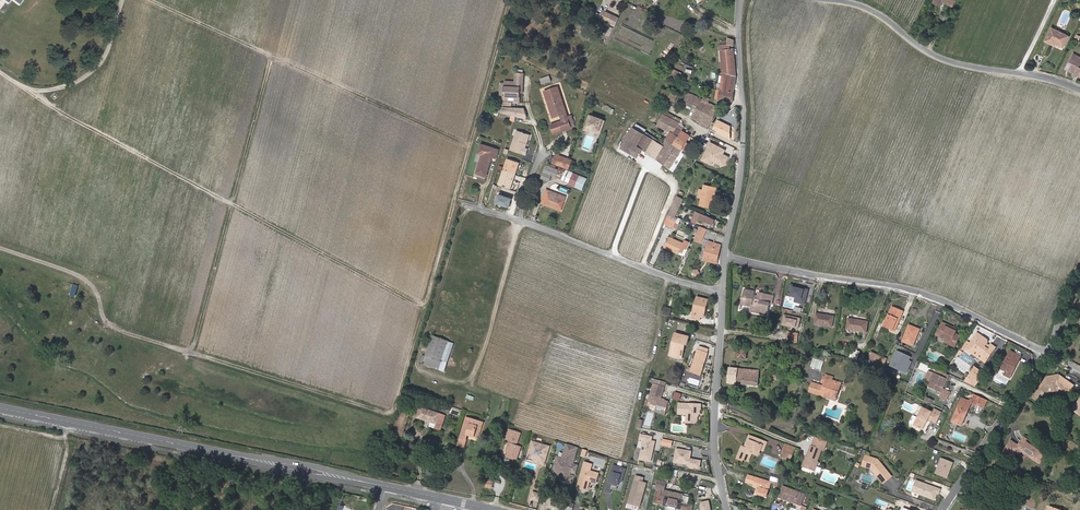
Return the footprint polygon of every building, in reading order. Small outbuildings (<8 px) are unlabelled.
[(680,20),(693,24),(695,19),(684,15),(679,12),(677,11),(671,17),(675,18),(678,17),(680,20)] [(603,20),(616,26),(619,19),(607,13),(603,20)] [(1055,32),(1051,30),(1046,41),(1055,46),(1056,43),(1061,33),(1056,30),(1055,32)] [(1061,33),(1056,43),(1064,47),(1069,37),(1061,33)] [(731,49),(721,50),(720,51),(721,70),(723,71),(723,72),(737,76),(735,63),(734,49),(731,49)] [(1079,75),(1079,67),(1079,65),(1079,57),(1073,53),(1066,68),(1069,70),(1069,71),(1079,77),(1079,75)] [(735,92),(737,76),(723,72),(721,90),(735,92)] [(551,81),(549,74),(549,73),(548,73),(540,76),(543,84),(551,81)] [(504,95),(503,101),(520,102),(521,93),(522,83),(516,83),(505,82),(505,84),(504,95)] [(570,122),(568,117),(558,87),(545,92),(554,118),(561,115),(563,120),(551,125),(554,134),(572,128),(570,122)] [(678,95),(664,88),(661,95),(676,102),(678,95)] [(734,101),(735,92),(721,90),(718,89),(716,98),(734,101)] [(700,104),(703,98),(688,92),(687,95),(686,97),(700,104)] [(700,104),(686,97),(684,102),(697,109),(700,104)] [(703,98),(700,104),(716,112),(718,107),(709,102),(703,99),(703,98)] [(716,113),(716,112),(700,104),(697,109),(693,117),(701,121),(699,124),(706,127),(709,126),(716,113)] [(526,119),(527,116),(524,108),(503,107),(501,112),(526,119)] [(669,116),(664,114),(658,125),(668,131),(671,125),(670,124),(665,122),(669,116)] [(583,130),(587,131),(588,127),(595,130),(594,132),(598,133),(603,120),(599,119),(598,121),(592,118),(592,116),(588,115),(583,130)] [(685,127),(683,126),(679,124),(680,123),(682,119),(674,115),(673,118),(670,124),(671,125),(673,126),(670,132),(666,140),(674,144),(683,131),(685,127)] [(731,126),(717,119),(712,129),(716,131),(716,133),(731,140),(731,126)] [(635,128),(644,133),(646,130),(637,124),(635,128)] [(678,146),(674,144),(666,140),(663,145),(644,133),(635,128),(623,147),(633,153),(638,147),(643,150),(671,167),(682,149),(678,146)] [(690,135),(683,131),(674,144),(678,146),(682,149),(690,135)] [(517,132),(510,151),(525,156),(527,151),(524,150),(526,145),(523,145),(524,143),(525,142),(527,136),(517,132)] [(726,149),(709,141),(706,147),(707,147),(701,160),(714,166),(716,163),(724,167),(730,157),(724,154),(726,149)] [(498,150),(482,144),(479,153),(483,154),(477,173),(486,176),(492,156),(496,157),(498,150)] [(638,147),(633,153),(638,157),(643,150),(638,147)] [(553,163),(569,169),(572,161),(556,155),(553,163)] [(519,163),(508,159),(500,184),(511,188),(519,163)] [(547,163),(541,178),(550,181),(552,175),(564,180),(566,173),(555,169),(556,166),(547,163)] [(586,179),(569,173),(565,183),(583,190),(586,179)] [(718,188),(704,185),(703,189),(699,189),(698,197),(702,198),(700,205),(712,207),(714,198),(715,198),(718,188)] [(542,202),(562,210),(566,197),(547,190),(542,202)] [(511,201),(499,196),(496,205),(508,209),(511,201)] [(678,213),(682,204),(684,199),(677,196),(670,210),(678,213)] [(562,210),(542,202),(541,204),(561,211),(562,210)] [(676,217),(678,213),(670,210),(667,217),(675,220),(676,217)] [(697,211),(693,210),(691,213),(695,215),(692,222),(696,224),(699,219),(702,220),(702,221),(704,222),(704,221),(713,225),(716,219),(697,211)] [(667,217),(665,224),(674,228),(678,218),(676,217),(675,220),(667,217)] [(679,230),(678,234),(679,235),(677,239),(683,241),(686,233),(679,230)] [(669,237),(665,247),(679,253),(681,249),(682,247),(685,248),(686,249),(689,242),(685,240),(684,243),(669,237)] [(704,260),(718,263),(721,245),(709,241),(704,260)] [(800,287),(791,284),(790,290),(793,291),(791,297),(796,298),(795,302),(805,305),(809,290),(804,289),(804,290),(800,289),(800,288),(800,287)] [(773,296),(759,293),(758,296),(754,295),(755,292),(744,289),(741,304),(751,307),(750,311),(768,315),(770,304),(771,304),(773,296)] [(694,315),(702,317),(705,318),(709,301),(698,298),(694,315)] [(898,319),(900,320),(903,312),(892,307),(884,326),(893,330),(898,319)] [(833,317),(817,314),(815,325),(832,327),(833,317)] [(801,319),(784,315),(782,326),(798,329),(801,319)] [(868,322),(849,319),(847,330),(866,333),(868,322)] [(950,325),(943,322),(936,336),(947,340),(945,343),(955,347),(960,336),(956,334),(957,332),(949,328),(950,326),(950,325)] [(920,330),(910,326),(903,342),(913,346),(920,330)] [(676,333),(673,346),(674,346),(672,356),(683,359),(686,345),(687,346),(689,337),(676,333)] [(793,340),(787,339),(787,343),(797,344),(798,334),(794,334),(793,340)] [(966,342),(961,349),(963,351),(966,350),(971,354),(985,363),(988,359),(996,348),(991,345),(990,347),(986,345),(988,343),(987,340),(977,334),(970,344),(966,342)] [(426,357),(442,361),(448,342),(433,337),(426,357)] [(453,343),(448,342),(442,361),(439,368),(445,370),(453,343)] [(697,349),(690,371),(700,374),(703,366),(702,365),(703,363),(704,362),(708,352),(707,352),(708,348),(699,345),(698,349),(697,349)] [(747,351),(739,350),(738,359),(746,359),(747,351)] [(1014,366),(1016,367),(1021,357),(1011,351),(1001,369),(1006,371),(1011,374),(1014,366)] [(897,352),(890,367),(906,374),(911,363),(909,362),(910,358),(897,352)] [(879,357),(870,353),(868,359),(877,363),(879,357)] [(824,358),(815,354),(811,366),(820,369),(824,358)] [(442,361),(426,357),(424,363),(439,368),(442,361)] [(887,360),(879,357),(877,363),(882,365),(879,370),(882,371),(887,360)] [(980,380),(985,374),(975,368),(971,374),(980,380)] [(759,371),(730,369),(729,383),(758,386),(759,371)] [(944,373),(935,369),(933,373),(929,382),(928,386),(942,393),(940,396),(947,399),(950,392),(943,389),(944,388),(942,387),(945,379),(947,380),(949,375),(944,373)] [(975,387),(980,380),(971,374),(966,383),(975,387)] [(1036,393),(1044,398),(1051,387),(1058,386),(1068,393),(1074,385),(1059,375),(1047,377),(1039,388),(1040,388),(1036,393)] [(816,394),(835,401),(841,384),(832,381),(824,378),(822,383),(824,384),(823,387),(813,383),(810,382),(807,391),(816,394)] [(663,387),(654,384),(649,400),(651,404),(656,405),(654,411),(664,414),(668,402),(660,399),(663,387)] [(1044,398),(1036,393),(1033,397),(1041,402),(1044,398)] [(974,404),(978,396),(975,394),(973,399),(967,401),(971,402),(974,404)] [(988,400),(978,396),(974,404),(984,409),(988,400)] [(971,404),(971,402),(967,401),(962,399),(952,422),(962,426),(971,404)] [(702,406),(680,404),(679,414),(687,415),(687,423),(695,424),(697,421),(698,414),(700,414),(700,409),(701,409),(702,406)] [(438,423),(443,425),(445,417),(441,416),(441,415),(417,407),(413,417),(438,424),(438,423)] [(923,407),(918,418),(914,425),(923,429),(927,422),(929,419),(936,422),(940,416),(933,412),(923,407)] [(397,416),(391,437),(395,438),(401,417),(397,416)] [(401,417),(395,438),(397,439),(399,435),(403,437),(408,420),(401,417)] [(469,436),(474,437),(478,426),(482,427),(484,423),(466,417),(458,445),(465,448),(469,436)] [(478,426),(474,437),(479,439),(482,427),(478,426)] [(510,444),(509,443),(507,451),(509,452),(507,457),(517,460),(521,447),(515,445),(516,442),(517,442),(520,433),(509,430),(506,439),(510,440),(511,441),(510,444)] [(652,437),(641,434),(640,439),(644,440),(640,459),(650,461),(655,442),(651,441),(652,437)] [(762,446),(765,447),(767,442),(752,436),(747,448),(744,447),(742,447),(737,458),(743,461),(743,459),(748,461),(752,453),(758,456),(760,451),(762,446)] [(1020,454),(1022,451),(1023,450),(1026,452),(1027,452),(1028,453),(1032,455),(1032,456),(1033,457),(1036,459),(1036,458),(1040,460),(1041,461),(1046,453),(1040,449),(1039,450),(1035,448),(1030,444),(1030,443),(1031,443),(1031,442),(1024,438),(1021,442),(1021,443),(1022,443),(1020,446),(1018,446),(1016,444),(1015,445),(1011,442),(1010,442),(1005,449),(1006,450),(1004,453),(1011,458),(1012,458),(1014,455),(1015,455),(1017,452),(1020,454)] [(551,446),(532,441),(529,452),(533,453),(532,456),(536,457),(534,462),(539,464),(540,461),(541,462),(541,464),(545,465),(551,446)] [(807,458),(804,467),(815,471),(818,462),(817,462),(822,450),(824,450),(825,446),(812,441),(806,458),(807,458)] [(560,480),(573,484),(575,477),(570,476),(571,472),(576,474),(578,466),(573,464),(578,447),(567,444),(563,459),(558,457),(555,467),(559,468),(560,471),(559,475),(562,476),(561,478),(560,480)] [(789,457),(791,458),(795,448),(786,444),(784,447),(791,450),(789,457)] [(790,461),(791,458),(789,457),(791,450),(784,447),(781,457),(790,461)] [(692,451),(677,448),(675,461),(688,464),(688,465),(700,468),(701,461),(690,458),(692,451)] [(1023,450),(1022,451),(1040,463),(1041,461),(1040,460),(1036,458),(1036,459),(1033,457),(1032,456),(1032,455),(1028,453),(1027,452),(1026,452),(1023,450)] [(527,460),(534,462),(536,457),(532,456),(533,453),(529,452),(527,460)] [(878,460),(866,456),(863,466),(872,469),(883,483),(892,477),(878,460)] [(913,460),(903,456),(901,462),(911,465),(913,460)] [(953,463),(941,458),(935,474),(947,478),(950,470),(949,470),(950,468),(951,467),(953,463)] [(589,463),(585,462),(578,486),(579,488),(587,490),(589,489),(591,481),(594,482),(595,480),(597,481),(600,473),(591,471),(592,468),(588,467),(589,463)] [(606,492),(611,493),(612,489),(613,485),(618,486),(620,481),(622,482),(626,469),(613,466),(606,492)] [(559,468),(555,467),(553,475),(559,476),(558,478),(561,478),(562,476),(559,475),(560,471),(559,468)] [(630,497),(628,504),(640,507),(647,483),(643,482),(644,478),(636,475),(631,495),(632,495),(631,497),(630,497)] [(760,488),(758,494),(766,497),(770,482),(747,475),(745,482),(753,484),(752,486),(757,487),(760,488)] [(770,482),(774,483),(773,486),(776,487),(779,479),(771,477),(770,482)] [(941,489),(916,480),(912,492),(937,501),(941,489)] [(661,481),(659,481),(654,503),(669,506),(677,508),(686,509),(692,509),(693,505),(688,504),(690,498),(684,496),(685,495),(666,490),(667,482),(661,481)] [(804,494),(783,486),(778,497),(783,499),(783,500),(795,505),(796,504),(800,506),(804,494)] [(971,490),(966,497),(970,499),(975,493),(971,490)] [(531,500),(539,503),(542,494),(533,492),(531,500)] [(702,502),(700,506),(701,509),(712,509),(709,500),(702,502)]
